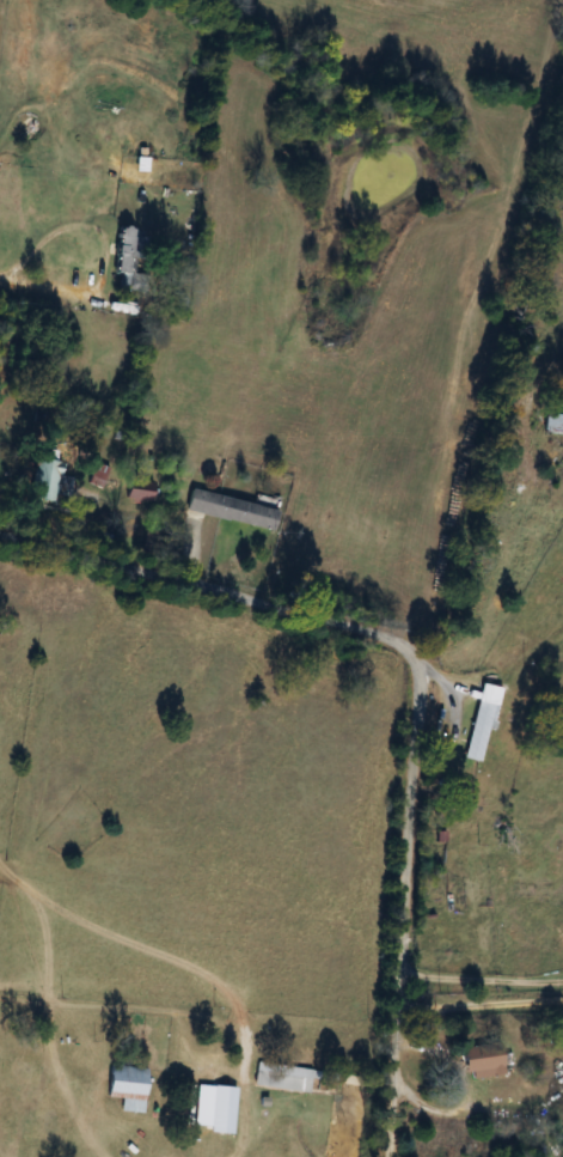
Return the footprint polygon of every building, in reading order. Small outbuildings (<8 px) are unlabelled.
[(110,275),(128,275),(128,227),(110,227),(110,275)] [(562,415),(541,415),(541,438),(562,438),(562,415)] [(54,459),(31,457),(27,501),(50,503),(54,459)] [(102,489),(109,470),(96,465),(89,484),(102,489)] [(125,501),(148,501),(149,483),(126,483),(125,501)] [(189,491),(184,512),(272,533),(277,512),(189,491)] [(482,764),(497,689),(477,685),(462,761),(482,764)] [(500,1077),(500,1047),(459,1047),(459,1077),(500,1077)] [(310,1073),(256,1064),(253,1087),(306,1096),(310,1073)] [(119,1113),(142,1115),(145,1070),(106,1067),(104,1099),(120,1100),(119,1113)] [(207,1135),(228,1137),(232,1090),(211,1088),(207,1135)]
